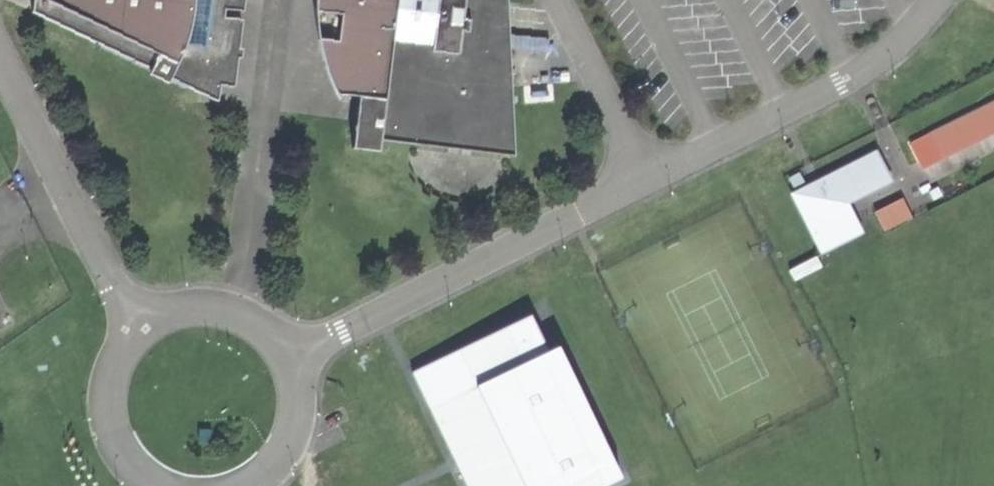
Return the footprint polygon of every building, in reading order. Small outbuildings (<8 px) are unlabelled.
[(210,87),(224,89),(228,61),(231,61),(232,51),(230,51),(235,0),(25,0),(23,14),(141,70),(139,76),(158,85),(160,80),(208,103),(210,87)] [(507,158),(499,0),(307,0),(307,26),(314,59),(327,97),(350,99),(344,151),(372,153),(372,142),(507,158)] [(926,127),(942,167),(993,146),(993,101),(926,127)] [(791,190),(820,254),(866,233),(852,201),(894,181),(880,149),(791,190)] [(883,231),(914,217),(905,197),(874,211),(883,231)] [(466,485),(617,485),(626,483),(569,342),(550,349),(536,316),(416,364),(466,485)]
